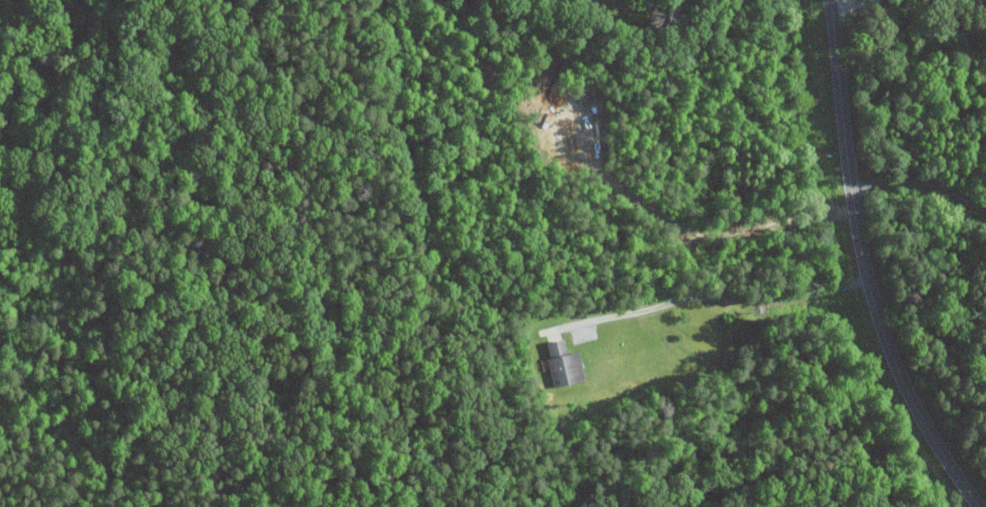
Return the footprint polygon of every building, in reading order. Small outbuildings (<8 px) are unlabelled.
[(588,381),(581,352),(570,355),(567,340),(547,345),(557,389),(588,381)]
